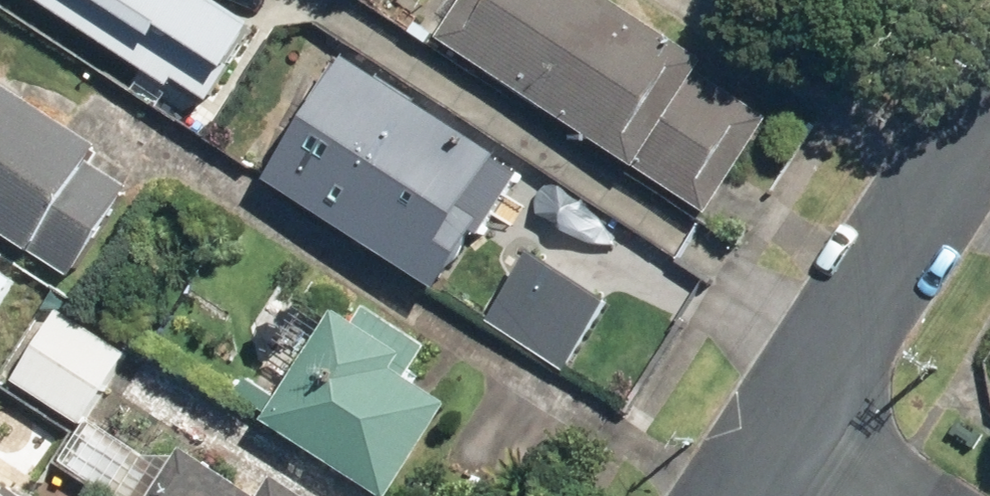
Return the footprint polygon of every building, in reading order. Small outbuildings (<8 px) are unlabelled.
[(211,112),(262,32),(211,0),(34,0),(211,112)] [(618,0),(470,0),(444,40),(714,214),(775,119),(708,76),(716,63),(618,0)] [(514,157),(374,70),(369,77),(345,62),(275,173),(300,188),(294,197),(451,294),(485,240),(491,243),(533,176),(510,162),(514,157)] [(0,81),(0,230),(77,278),(134,187),(95,163),(105,146),(0,81)] [(535,256),(488,325),(567,378),(613,309),(535,256)] [(19,282),(0,270),(0,311),(19,282)] [(374,307),(363,325),(343,313),(272,425),(385,495),(404,495),(460,407),(419,381),(440,348),(374,307)] [(135,357),(63,312),(21,379),(92,424),(135,357)] [(190,451),(161,495),(260,495),(190,451)] [(283,482),(275,495),(304,495),(283,482)] [(0,486),(0,495),(16,495),(0,486)]
